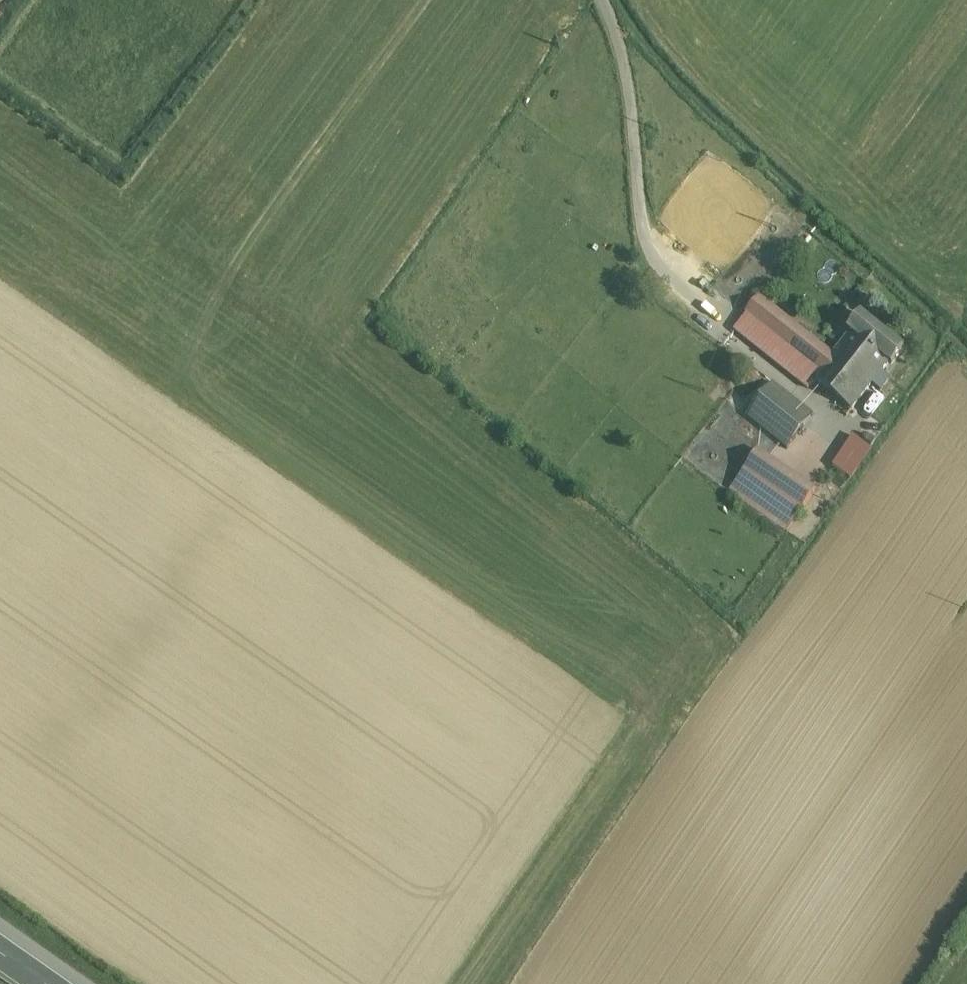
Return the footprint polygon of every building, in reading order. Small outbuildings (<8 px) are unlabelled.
[(834,356),(762,299),(736,332),(808,389),(815,380),(834,356)] [(849,330),(852,332),(889,362),(892,365),(904,349),(861,315),(849,330)] [(852,410),(889,362),(852,332),(834,356),(815,380),(852,410)] [(815,414),(774,383),(749,415),(790,446),(815,414)] [(857,436),(835,467),(852,479),(874,447),(857,436)] [(817,489),(761,450),(733,491),(788,529),(817,489)]
